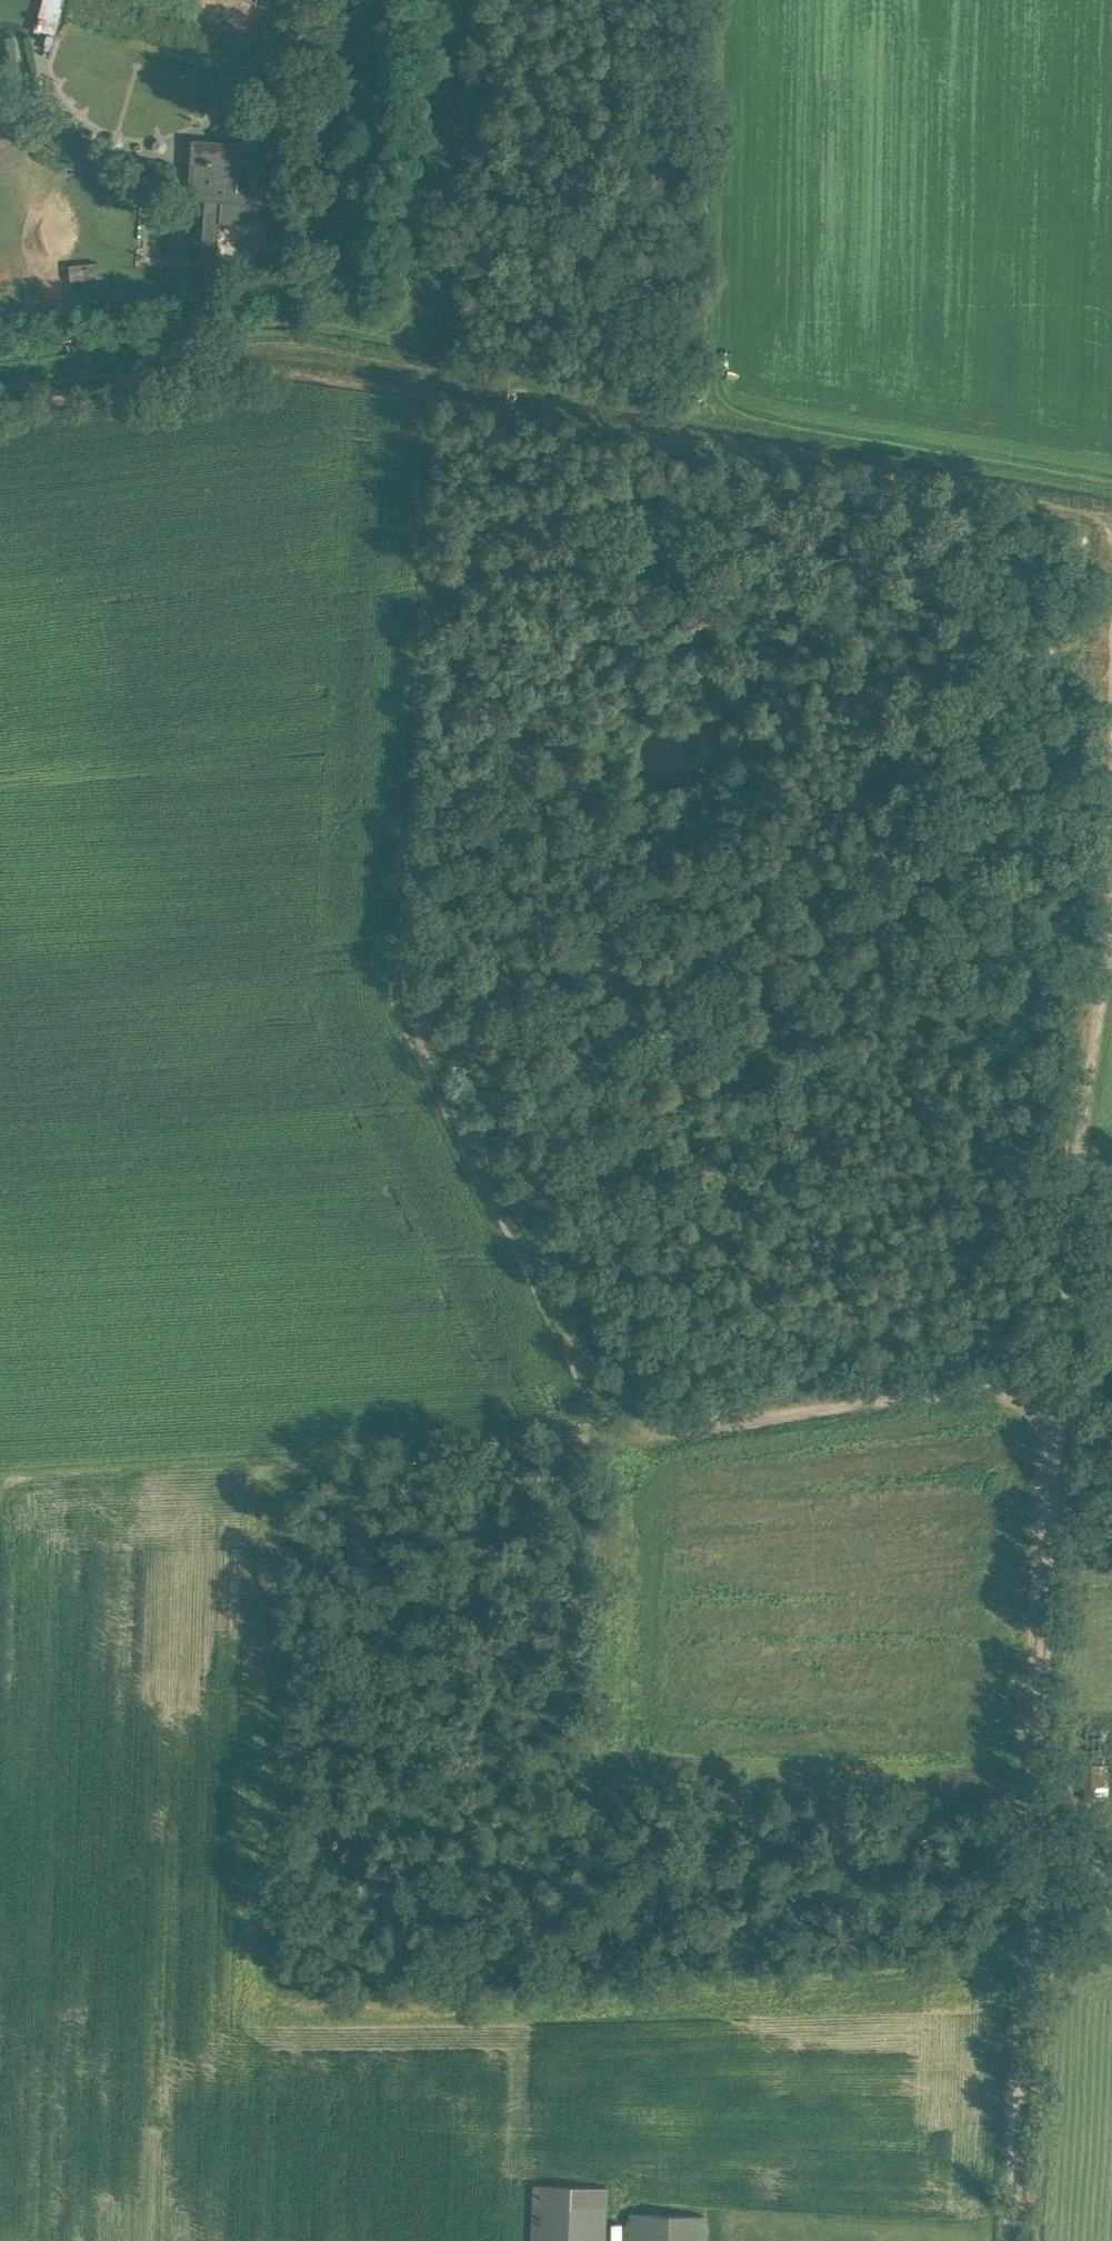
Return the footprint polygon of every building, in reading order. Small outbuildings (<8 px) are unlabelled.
[(67,0),(45,0),(37,27),(58,32),(67,0)] [(190,162),(187,199),(260,204),(262,167),(190,162)] [(100,278),(98,263),(69,265),(70,280),(100,278)] [(1111,1727),(1094,1726),(1059,1723),(1056,1760),(1084,1762),(1083,1801),(1109,1801),(1110,1733),(1111,1727)] [(607,2187),(534,2184),(532,2240),(605,2240),(607,2187)] [(706,2215),(632,2212),(631,2240),(705,2240),(706,2215)]
